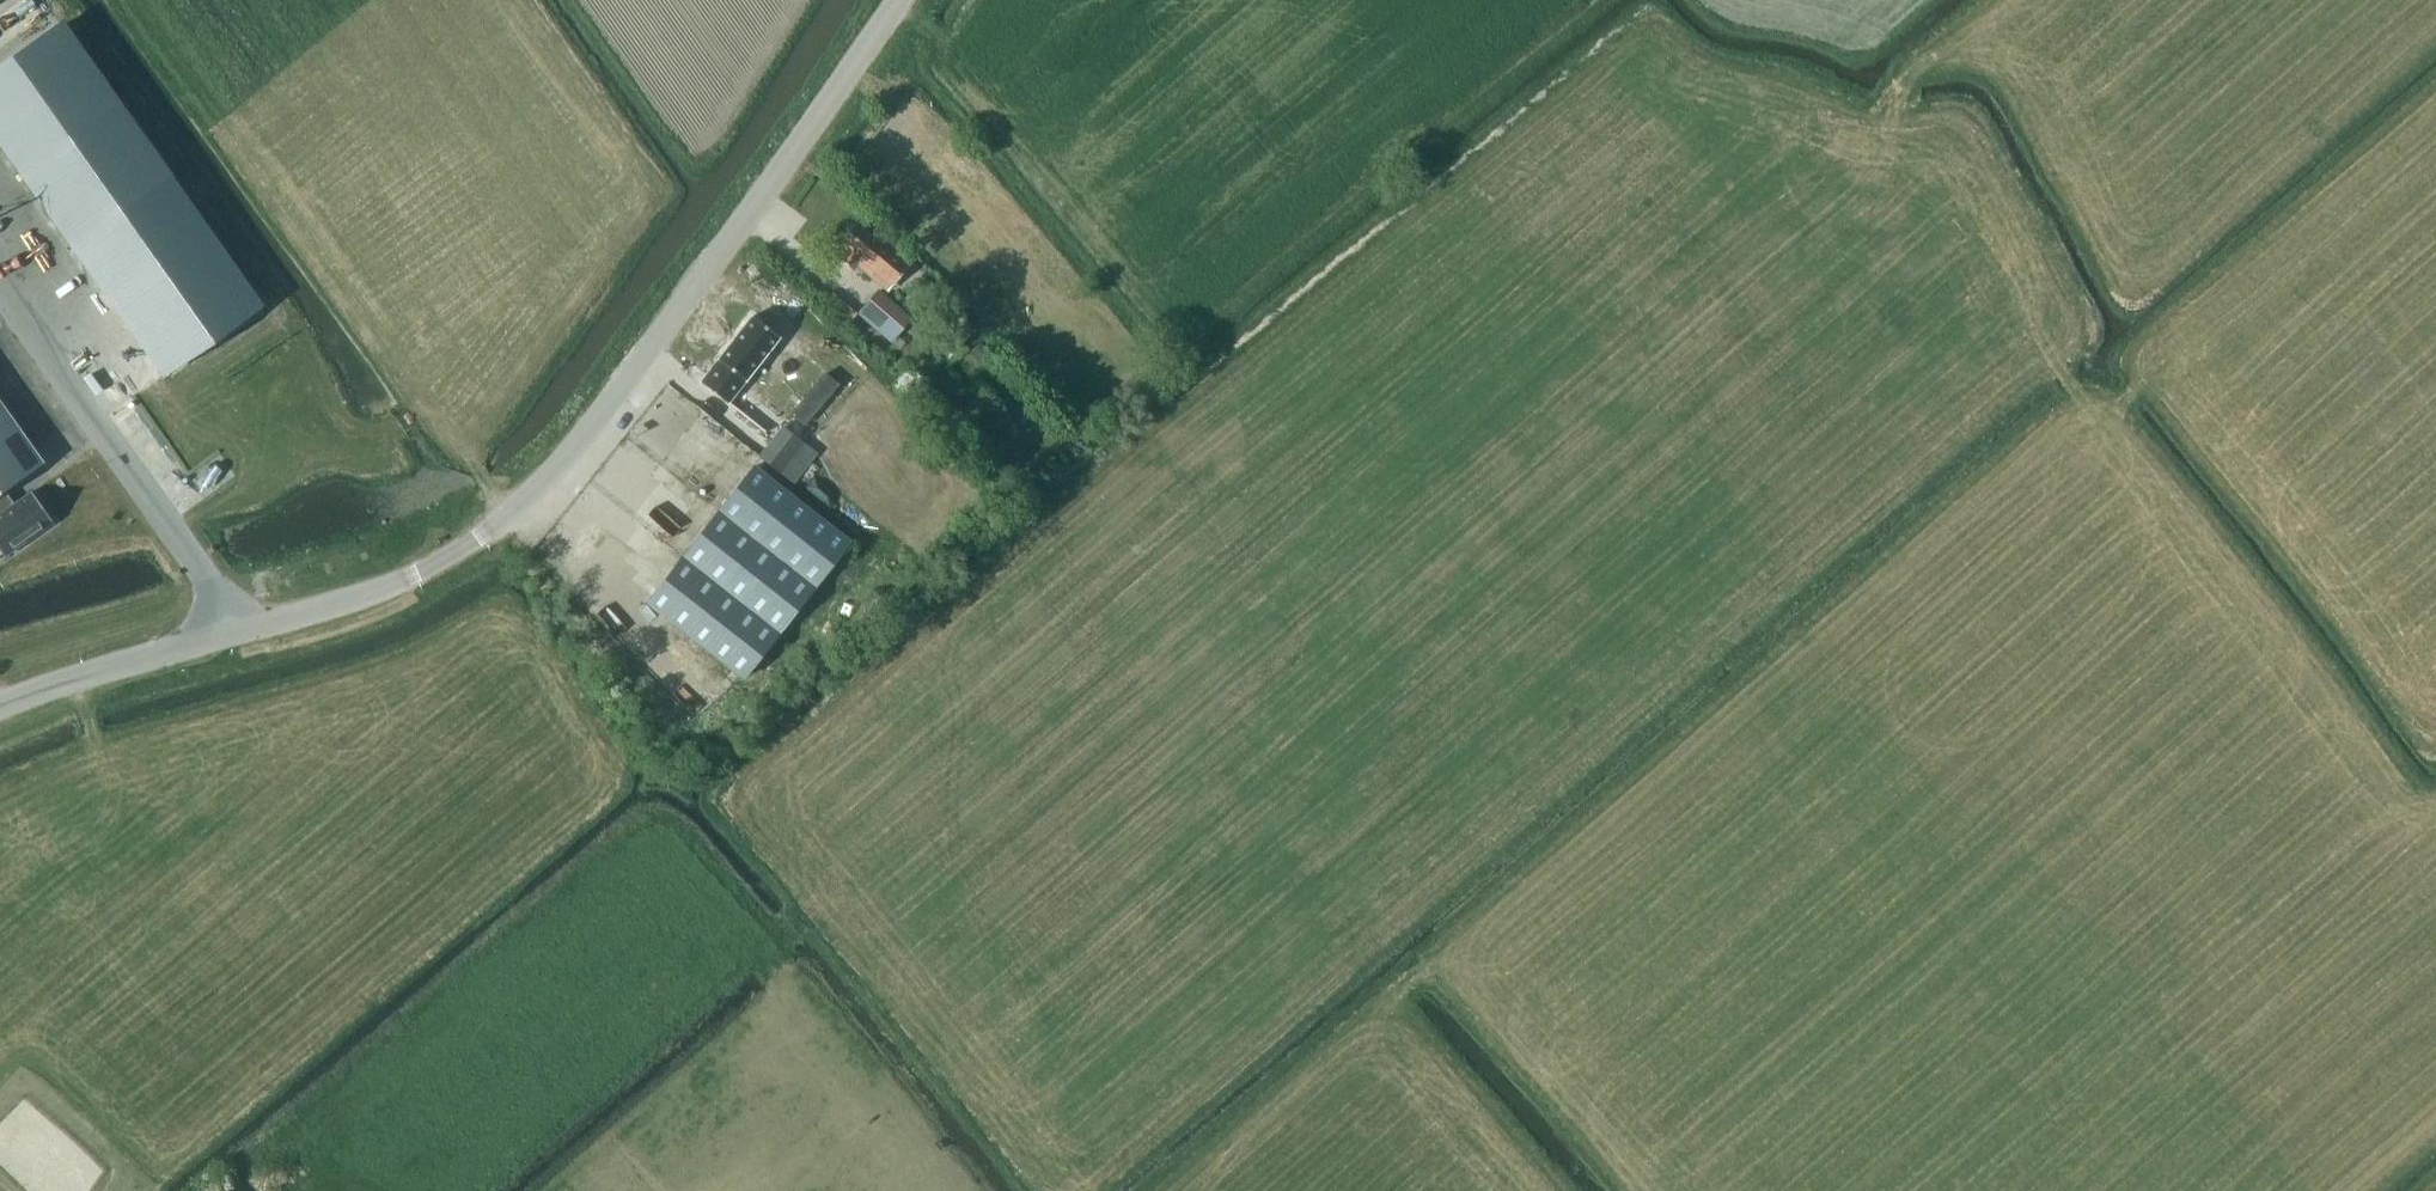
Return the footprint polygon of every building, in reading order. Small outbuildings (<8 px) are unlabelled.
[(62,25),(0,68),(0,139),(165,373),(260,306),(62,25)] [(857,265),(883,286),(887,280),(893,285),(914,261),(883,234),(879,240),(856,221),(839,240),(849,248),(839,260),(852,271),(857,265)] [(878,292),(859,314),(832,292),(825,300),(884,352),(911,319),(878,292)] [(752,315),(701,382),(728,403),(779,336),(752,315)] [(983,342),(972,352),(982,364),(994,354),(983,342)] [(951,400),(940,391),(930,401),(941,411),(951,400)] [(0,407),(0,489),(39,462),(0,407)] [(782,425),(759,456),(780,472),(804,441),(782,425)] [(647,602),(743,677),(850,541),(754,466),(647,602)] [(5,556),(54,522),(32,491),(1,513),(0,512),(0,549),(5,556)]
